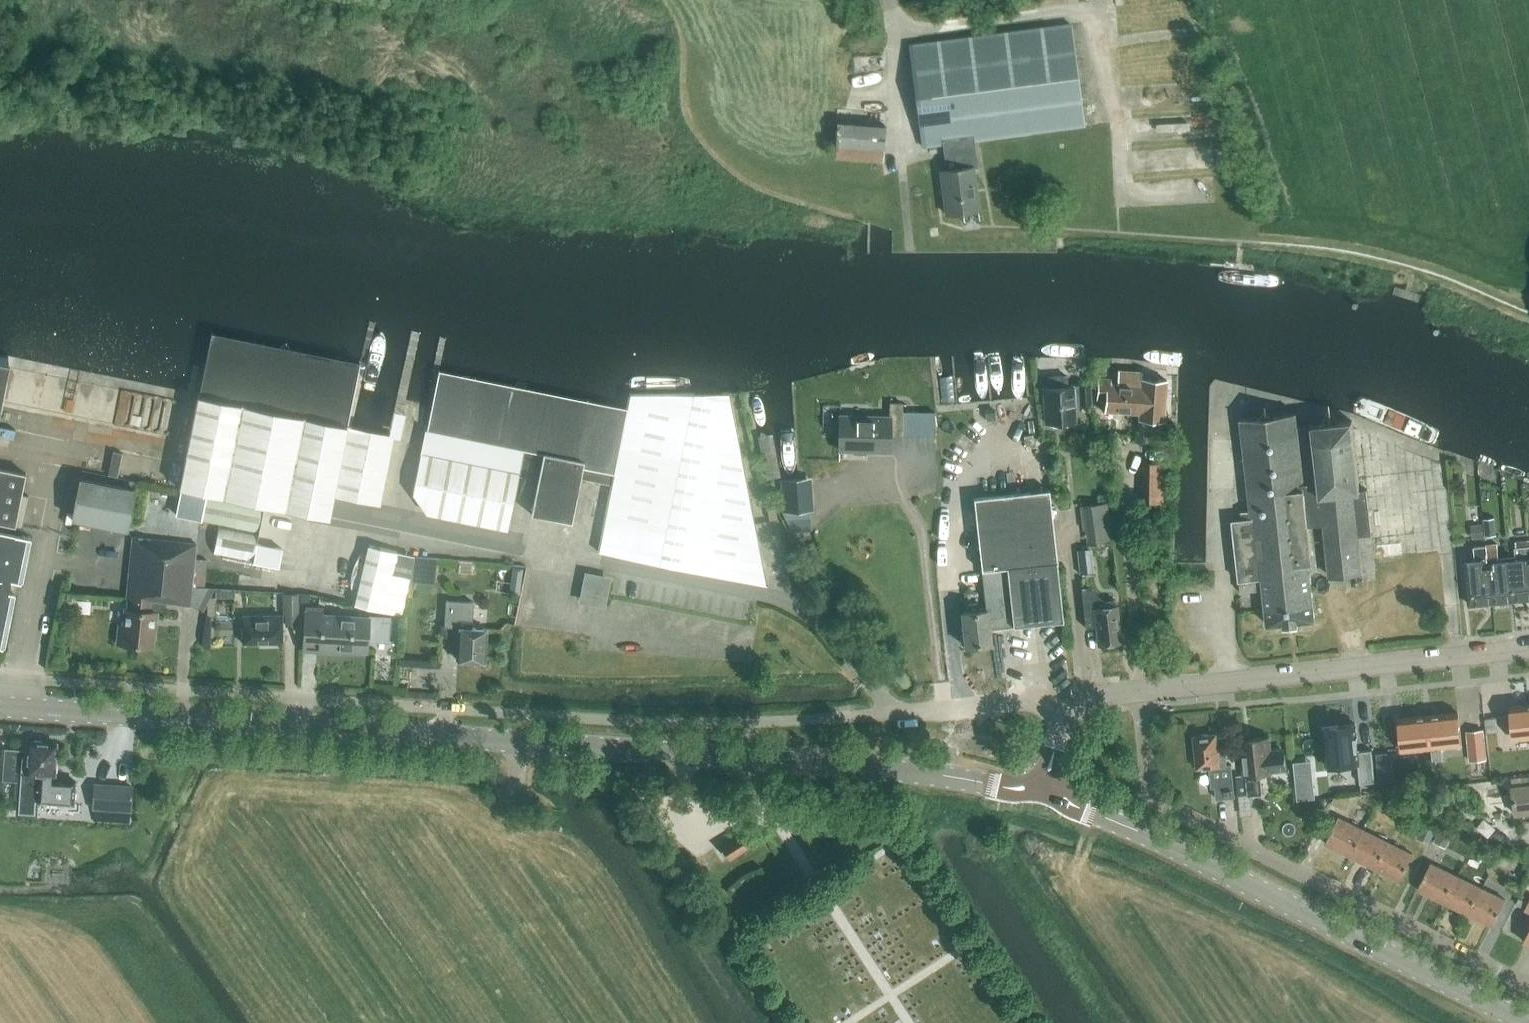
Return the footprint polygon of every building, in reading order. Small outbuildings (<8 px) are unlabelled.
[(977,167),(974,140),(1083,126),(1070,23),(909,44),(923,147),(942,144),(946,170),(940,171),(946,214),(978,210),(972,167),(977,167)] [(882,163),(886,113),(837,109),(834,158),(882,163)] [(211,333),(198,395),(347,425),(359,362),(211,333)] [(8,358),(0,356),(0,398),(8,358)] [(428,425),(427,430),(523,450),(543,454),(531,514),(571,522),(580,479),(611,485),(597,551),(767,586),(729,393),(686,393),(626,394),(623,410),(446,374),(439,372),(438,373),(428,425)] [(1068,386),(1067,375),(1048,376),(1048,387),(1044,387),(1046,423),(1064,422),(1064,420),(1074,420),(1073,406),(1091,404),(1090,384),(1068,386)] [(1141,378),(1124,378),(1124,384),(1110,384),(1111,379),(1097,378),(1096,398),(1104,399),(1104,410),(1139,412),(1138,420),(1163,421),(1166,380),(1141,378)] [(180,488),(174,515),(198,520),(203,495),(204,493),(306,513),(333,495),(347,425),(198,395),(180,488)] [(396,401),(394,423),(403,424),(406,403),(396,401)] [(901,435),(902,403),(889,403),(889,417),(839,416),(839,450),(889,451),(889,435),(901,435)] [(986,411),(987,419),(995,418),(994,410),(986,411)] [(1242,519),(1232,520),(1239,574),(1239,579),(1241,592),(1253,590),(1252,585),(1263,584),(1267,625),(1285,623),(1286,624),(1297,623),(1297,621),(1315,620),(1309,566),(1312,565),(1312,563),(1308,524),(1323,522),(1329,576),(1351,573),(1353,584),(1363,582),(1363,579),(1362,572),(1361,559),(1374,558),(1371,534),(1372,534),(1368,505),(1366,489),(1360,490),(1352,421),(1297,427),(1295,412),(1240,418),(1250,510),(1241,511),(1242,519)] [(347,425),(333,495),(381,504),(395,434),(388,433),(352,426),(347,425)] [(420,453),(413,492),(427,513),(507,530),(518,473),(523,450),(427,430),(425,430),(420,453)] [(19,441),(0,438),(0,455),(17,457),(19,441)] [(1145,494),(1164,494),(1162,454),(1144,455),(1145,494)] [(0,647),(14,582),(19,583),(29,538),(19,536),(28,497),(21,496),(25,475),(0,470),(0,647)] [(805,478),(781,480),(782,511),(807,510),(805,478)] [(72,519),(126,530),(134,489),(80,479),(72,519)] [(1062,621),(1055,562),(1056,562),(1048,490),(973,498),(981,570),(982,570),(986,609),(977,610),(976,602),(967,604),(968,611),(961,612),(965,646),(991,643),(989,628),(1013,625),(1013,626),(1062,621)] [(203,495),(198,520),(259,532),(264,507),(203,495)] [(1112,539),(1107,502),(1079,506),(1083,531),(1085,530),(1087,543),(1112,539)] [(1494,518),(1485,519),(1486,535),(1496,534),(1494,518)] [(1470,524),(1472,538),(1484,537),(1482,523),(1470,524)] [(255,544),(257,534),(218,526),(213,554),(252,562),(255,544)] [(192,586),(194,559),(196,544),(133,537),(127,599),(131,599),(130,610),(127,609),(125,620),(119,619),(116,641),(123,641),(123,644),(151,647),(155,613),(149,612),(150,601),(173,604),(173,602),(190,604),(202,612),(214,588),(204,587),(192,586)] [(1528,599),(1528,553),(1528,544),(1527,540),(1515,541),(1517,559),(1509,560),(1510,568),(1514,600),(1528,599)] [(1401,542),(1376,545),(1378,560),(1403,557),(1401,542)] [(255,544),(252,562),(278,567),(282,549),(255,544)] [(1510,568),(1509,560),(1499,561),(1497,544),(1485,545),(1487,561),(1488,570),(1489,570),(1492,603),(1514,600),(1510,568)] [(1470,605),(1492,603),(1489,570),(1488,570),(1487,561),(1485,545),(1474,546),(1476,560),(1465,561),(1470,605)] [(368,546),(355,606),(402,617),(410,578),(391,574),(395,552),(368,546)] [(1079,574),(1094,573),(1091,548),(1077,550),(1079,574)] [(433,582),(437,562),(415,558),(411,579),(433,582)] [(194,559),(192,586),(204,587),(206,560),(194,559)] [(511,580),(520,582),(522,569),(512,567),(511,580)] [(239,582),(249,584),(250,576),(241,574),(239,582)] [(585,575),(581,599),(603,603),(608,579),(585,575)] [(216,597),(234,597),(234,589),(216,587),(216,597)] [(1088,590),(1088,587),(1080,588),(1085,628),(1095,626),(1097,644),(1121,642),(1117,605),(1115,605),(1114,599),(1103,600),(1090,589),(1088,590)] [(301,600),(309,601),(309,591),(301,591),(301,600)] [(298,625),(298,594),(286,594),(286,625),(298,625)] [(484,663),(486,630),(472,629),(473,603),(446,601),(444,627),(460,628),(458,661),(484,663)] [(306,607),(303,649),(367,652),(368,641),(389,642),(390,616),(369,615),(369,618),(322,615),(322,607),(306,607)] [(243,615),(243,643),(282,642),(282,614),(243,615)] [(1514,738),(1528,737),(1528,704),(1510,706),(1514,738)] [(1457,712),(1428,715),(1432,748),(1431,748),(1432,760),(1443,759),(1442,746),(1461,744),(1459,725),(1457,712)] [(1428,715),(1399,718),(1402,751),(1431,748),(1432,748),(1428,715)] [(1355,723),(1322,727),(1327,766),(1358,763),(1360,783),(1375,781),(1371,750),(1358,751),(1355,723)] [(1483,730),(1467,731),(1470,761),(1486,760),(1483,730)] [(1213,734),(1193,736),(1196,769),(1210,767),(1212,787),(1215,787),(1217,799),(1235,797),(1231,764),(1231,765),(1226,765),(1225,746),(1215,747),(1213,734)] [(1269,751),(1267,737),(1242,740),(1246,774),(1236,775),(1239,796),(1262,793),(1260,773),(1271,772),(1271,771),(1284,769),(1282,750),(1269,751)] [(4,748),(4,749),(5,749),(5,760),(18,760),(17,781),(15,816),(36,817),(37,801),(73,803),(75,779),(73,779),(60,779),(52,778),(52,774),(54,774),(55,743),(29,741),(28,749),(4,748)] [(1377,754),(1379,777),(1388,776),(1386,753),(1377,754)] [(1526,777),(1511,778),(1512,779),(1513,786),(1526,784),(1526,777)] [(131,812),(133,785),(93,782),(91,809),(131,812)] [(1314,798),(1313,784),(1296,786),(1298,799),(1314,798)] [(1526,784),(1513,786),(1516,814),(1528,813),(1528,784),(1526,784)] [(1431,797),(1421,792),(1414,808),(1424,813),(1431,797)] [(1388,813),(1392,805),(1379,799),(1375,807),(1388,813)] [(1399,822),(1408,826),(1413,815),(1404,811),(1399,822)] [(1349,855),(1362,829),(1338,817),(1325,843),(1349,855)] [(1438,824),(1427,819),(1419,837),(1430,842),(1438,824)] [(1452,831),(1441,826),(1435,839),(1446,844),(1452,831)] [(1376,868),(1389,842),(1362,829),(1349,855),(1376,868)] [(729,857),(746,846),(739,836),(722,847),(729,857)] [(1389,842),(1376,868),(1399,880),(1413,854),(1389,842)] [(1480,862),(1491,860),(1488,847),(1478,849),(1480,862)] [(1443,902),(1456,875),(1430,862),(1417,889),(1443,902)] [(1468,914),(1481,887),(1456,875),(1443,902),(1468,914)] [(1481,887),(1468,914),(1492,926),(1505,899),(1481,887)] [(1526,902),(1519,898),(1516,904),(1523,908),(1526,902)]
